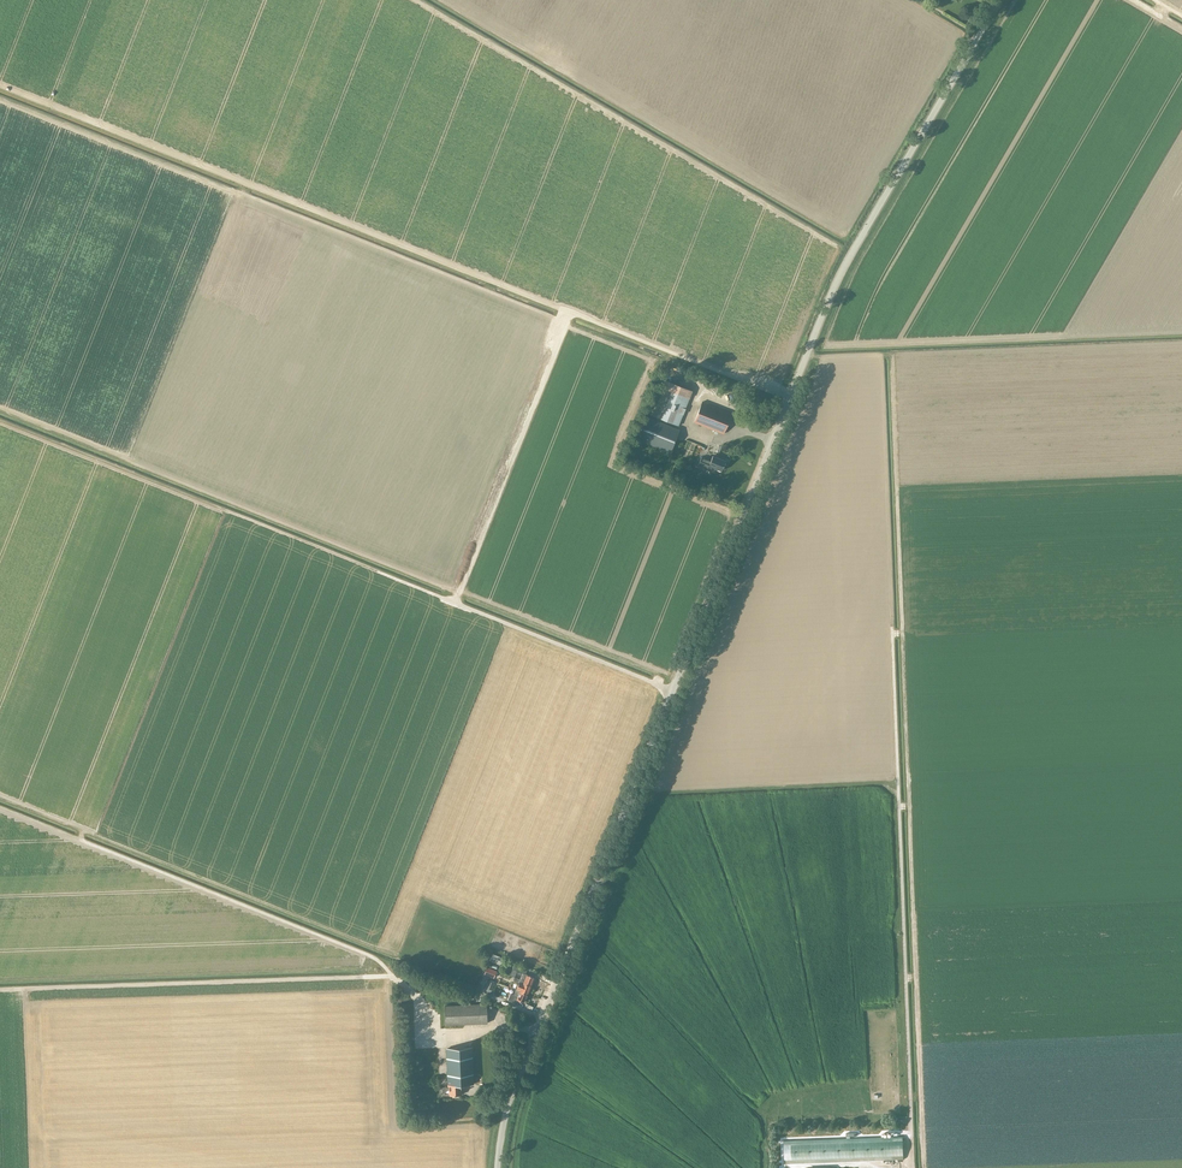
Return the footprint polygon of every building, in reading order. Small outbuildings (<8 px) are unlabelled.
[(692,391),(664,380),(650,415),(678,426),(692,391)] [(702,402),(694,422),(723,434),(731,413),(702,402)] [(679,430),(646,417),(637,440),(670,453),(679,430)] [(701,456),(698,465),(714,471),(715,468),(721,471),(725,461),(712,456),(711,460),(701,456)] [(502,959),(491,955),(489,958),(501,963),(502,959)] [(485,966),(483,974),(493,976),(495,968),(485,966)] [(517,978),(515,982),(518,983),(519,981),(530,985),(533,977),(522,972),(520,979),(517,978)] [(494,983),(488,980),(485,987),(491,990),(494,983)] [(519,981),(518,983),(516,989),(519,991),(520,991),(527,994),(530,985),(519,981)] [(517,996),(510,993),(507,1000),(518,1004),(519,1000),(523,1002),(527,994),(520,991),(519,991),(517,996)] [(486,1004),(444,1006),(445,1024),(487,1023),(486,1004)] [(426,1013),(415,1013),(416,1057),(428,1056),(426,1013)] [(460,1084),(473,1083),(471,1047),(446,1048),(447,1086),(449,1086),(449,1095),(461,1094),(460,1084)] [(783,1140),(784,1164),(903,1159),(903,1136),(857,1137),(857,1133),(846,1133),(846,1138),(783,1140)]
